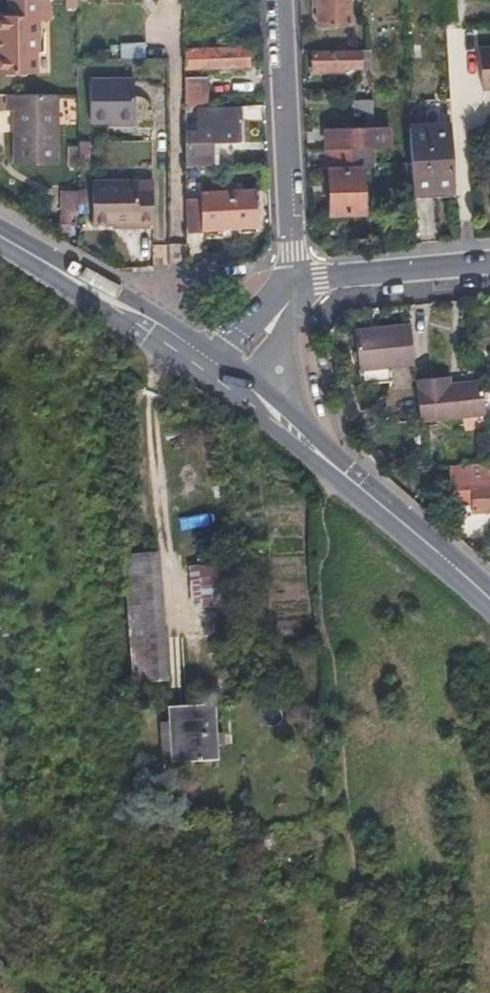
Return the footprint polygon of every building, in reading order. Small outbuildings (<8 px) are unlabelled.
[(38,70),(37,49),(40,49),(40,18),(50,17),(49,0),(10,0),(11,12),(0,13),(0,24),(1,48),(0,48),(0,71),(38,70)] [(318,3),(320,24),(351,23),(350,0),(318,0),(318,3)] [(141,57),(141,42),(119,42),(119,57),(141,57)] [(186,65),(216,65),(247,65),(247,48),(185,48),(186,65)] [(362,51),(338,52),(314,53),(314,69),(373,66),(372,48),(362,48),(362,51)] [(489,91),(489,51),(478,52),(482,92),(489,91)] [(199,106),(204,106),(204,76),(186,77),(186,106),(199,106)] [(140,81),(97,78),(95,120),(113,121),(138,122),(140,81)] [(9,109),(13,109),(17,109),(17,162),(59,162),(59,93),(8,93),(9,109)] [(354,101),(354,107),(354,114),(375,113),(374,100),(354,101)] [(187,165),(202,165),(221,165),(220,147),(214,147),(214,141),(240,141),(240,127),(244,127),(244,105),(204,106),(199,106),(199,130),(187,130),(187,165)] [(325,150),(377,149),(391,148),(390,127),(324,129),(325,150)] [(410,131),(411,163),(413,195),(455,193),(452,129),(410,131)] [(378,167),(377,149),(325,150),(326,169),(329,169),(331,214),(365,212),(362,167),(378,167)] [(202,165),(187,165),(188,191),(202,191),(202,165)] [(119,222),(120,222),(143,221),(143,227),(156,227),(155,182),(97,182),(98,222),(119,222)] [(59,219),(89,219),(89,187),(59,187),(59,219)] [(203,227),(229,226),(256,225),(254,189),(202,191),(203,227)] [(189,240),(196,240),(204,240),(203,227),(188,228),(189,240)] [(410,325),(382,327),(354,329),(357,369),(413,365),(410,325)] [(483,416),(481,400),(480,384),(448,386),(447,377),(414,380),(418,421),(483,416)] [(448,467),(450,485),(470,485),(469,479),(489,478),(489,465),(448,467)] [(471,496),(472,512),(489,510),(489,478),(469,479),(470,485),(471,496)] [(213,512),(177,515),(178,530),(214,527),(213,512)] [(209,531),(180,529),(179,553),(208,555),(209,531)] [(157,555),(124,557),(131,682),(165,680),(157,555)] [(217,628),(235,626),(231,565),(187,568),(190,607),(199,607),(217,628)] [(166,711),(168,738),(170,766),(218,763),(214,706),(166,711)]
